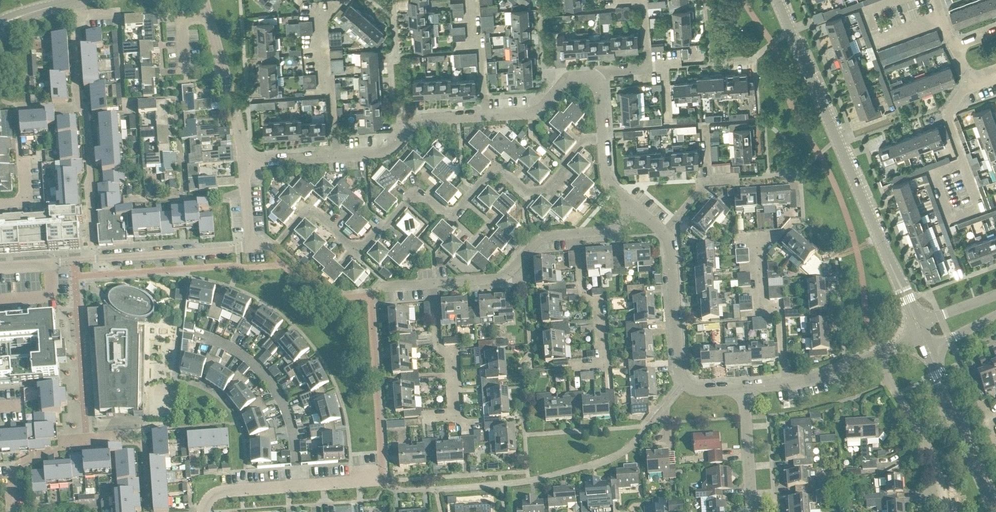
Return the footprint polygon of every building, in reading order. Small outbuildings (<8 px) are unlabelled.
[(270,11),(274,6),(271,4),(275,0),(257,0),(270,11)] [(362,12),(357,8),(359,5),(354,0),(345,11),(341,8),(332,18),(339,23),(343,23),(346,20),(351,25),(362,12)] [(425,0),(410,0),(408,0),(409,13),(426,12),(425,1),(425,0)] [(979,1),(978,0),(972,0),(973,3),(966,5),(965,3),(959,5),(960,7),(953,10),(952,7),(949,9),(955,26),(956,26),(958,25),(966,22),(966,21),(970,19),(971,21),(979,18),(978,16),(983,15),(983,16),(984,16),(991,13),(991,12),(995,10),(995,11),(995,0),(981,0),(979,1)] [(849,11),(858,7),(860,6),(858,2),(847,6),(849,11)] [(481,16),(494,15),(493,12),(498,11),(498,5),(480,6),(481,16)] [(687,11),(687,5),(669,7),(669,12),(673,12),(674,26),(691,25),(690,18),(694,17),(693,10),(687,11)] [(849,11),(847,6),(841,8),(840,6),(834,8),(837,15),(849,11)] [(825,19),(837,15),(834,8),(822,13),(825,19)] [(361,34),(372,21),(367,17),(370,14),(364,9),(362,12),(351,25),(361,34)] [(451,17),(464,16),(463,9),(451,10),(451,17)] [(512,23),(529,22),(528,9),(511,11),(512,23)] [(427,23),(431,23),(435,23),(434,11),(426,12),(409,13),(410,19),(408,20),(406,22),(406,25),(410,25),(414,25),(427,24),(427,23)] [(859,24),(863,22),(859,11),(855,12),(859,24)] [(157,16),(125,18),(126,29),(143,28),(144,43),(155,42),(154,26),(152,27),(152,23),(158,23),(157,16),(158,16),(157,16)] [(275,37),(274,23),(277,23),(276,17),(259,18),(260,24),(254,24),(254,31),(258,31),(258,38),(275,37)] [(830,34),(845,29),(841,17),(826,23),(830,34)] [(378,26),(372,21),(361,34),(372,43),(374,41),(378,45),(385,37),(381,33),(385,28),(380,23),(378,26)] [(529,22),(512,23),(512,28),(509,28),(507,29),(507,35),(526,34),(530,34),(529,26),(532,26),(533,24),(533,21),(529,22)] [(864,36),(868,34),(863,22),(859,24),(864,36)] [(415,36),(431,35),(431,23),(427,23),(427,24),(414,25),(415,36)] [(482,32),(485,32),(495,31),(494,24),(481,25),(482,32)] [(691,32),(691,25),(674,26),(674,33),(675,39),(672,40),(672,46),(690,45),(689,39),(695,38),(695,31),(691,32)] [(835,46),(850,41),(845,29),(830,34),(835,46)] [(936,45),(942,43),(937,30),(932,32),(936,45)] [(453,41),(465,40),(465,32),(452,33),(453,41)] [(588,37),(588,32),(577,33),(577,38),(578,55),(589,54),(590,54),(589,40),(589,37),(588,37)] [(930,47),(932,47),(936,45),(932,32),(926,34),(930,47)] [(87,47),(103,46),(102,33),(86,34),(87,47)] [(625,51),(638,50),(637,33),(624,34),(625,51)] [(504,47),(510,47),(527,46),(526,34),(507,35),(504,35),(504,47)] [(625,51),(624,34),(611,35),(612,39),(613,52),(614,52),(625,51)] [(868,48),(872,46),(868,34),(864,36),(868,48)] [(925,49),(930,47),(926,34),(920,36),(925,49)] [(53,50),(68,48),(67,35),(52,36),(53,50)] [(415,49),(432,47),(431,35),(415,36),(415,49)] [(564,38),(564,35),(558,36),(559,50),(565,49),(565,56),(578,55),(577,38),(564,38)] [(918,52),(925,49),(920,36),(914,38),(918,52)] [(276,50),(275,37),(258,38),(259,45),(255,45),(256,52),(261,52),(262,57),(279,56),(279,50),(276,50)] [(912,54),(918,52),(914,38),(908,41),(912,54)] [(613,52),(612,39),(601,40),(602,56),(615,56),(614,52),(613,52)] [(589,57),(602,56),(601,40),(589,40),(590,54),(589,54),(589,57)] [(839,58),(854,53),(850,41),(835,46),(839,58)] [(907,56),(912,54),(908,41),(902,43),(907,56)] [(159,49),(158,43),(155,43),(151,43),(144,43),(123,45),(124,56),(140,55),(141,70),(153,69),(152,53),(150,53),(150,50),(159,49)] [(901,58),(907,56),(902,43),(896,45),(901,58)] [(895,60),(901,58),(896,45),(890,47),(895,60)] [(82,61),(98,60),(97,48),(103,47),(103,46),(87,47),(81,47),(82,61)] [(511,60),(515,60),(515,59),(528,58),(528,57),(527,46),(510,47),(511,60)] [(872,59),(876,58),(872,46),(868,48),(872,59)] [(889,62),(895,60),(890,47),(884,49),(889,62)] [(933,55),(935,54),(944,51),(943,47),(931,51),(933,55)] [(54,63),(69,62),(68,48),(53,50),(54,63)] [(883,65),(889,62),(884,49),(878,51),(883,65)] [(361,64),(379,63),(378,51),(360,52),(361,64)] [(921,59),(922,59),(933,55),(931,51),(920,55),(921,59)] [(461,66),(468,66),(468,53),(460,53),(461,66)] [(843,70),(858,64),(854,53),(839,58),(843,70)] [(921,59),(920,55),(908,60),(910,64),(917,61),(919,65),(923,64),(922,59),(921,59)] [(277,77),(277,63),(280,63),(279,56),(262,57),(262,64),(256,64),(257,71),(260,71),(261,78),(277,77)] [(515,71),(532,70),(532,63),(533,63),(536,60),(536,57),(528,57),(528,58),(515,59),(515,60),(515,63),(513,63),(512,64),(511,64),(510,64),(510,65),(509,65),(509,66),(509,67),(508,68),(509,71),(515,70),(515,71)] [(876,71),(881,70),(876,58),(872,59),(876,71)] [(83,74),(99,73),(98,60),(82,61),(83,74)] [(898,68),(910,64),(908,60),(896,64),(898,68)] [(51,77),(66,76),(70,75),(69,62),(54,63),(55,76),(51,76),(51,77)] [(380,76),(379,63),(361,64),(362,76),(376,75),(376,76),(380,76)] [(847,82),(863,76),(858,64),(843,70),(847,82)] [(886,73),(898,68),(896,64),(884,68),(886,73)] [(332,74),(335,74),(344,73),(344,65),(331,66),(332,74)] [(944,86),(956,81),(950,66),(938,70),(944,86)] [(152,79),(152,76),(161,75),(160,69),(153,69),(141,70),(125,71),(126,82),(142,81),(143,97),(155,96),(154,79),(152,79)] [(533,82),(532,70),(515,71),(515,70),(509,71),(507,71),(509,91),(526,89),(526,82),(533,82)] [(881,83),(885,81),(881,70),(876,71),(881,83)] [(932,90),(944,86),(938,70),(927,75),(932,90)] [(100,86),(99,73),(83,74),(84,88),(90,88),(106,86),(106,85),(100,86)] [(427,79),(425,79),(426,97),(439,96),(438,79),(437,75),(434,74),(426,74),(427,79)] [(710,76),(711,93),(723,92),(722,79),(723,79),(723,75),(722,76),(722,74),(716,74),(715,76),(710,76)] [(747,77),(747,74),(734,75),(734,78),(736,95),(755,94),(754,77),(747,77)] [(359,89),(377,87),(380,87),(380,76),(376,76),(376,75),(362,76),(358,76),(359,89)] [(439,96),(451,95),(450,82),(451,82),(450,78),(438,79),(438,75),(437,75),(438,79),(439,96)] [(734,75),(723,75),(723,79),(722,79),(723,92),(723,96),(736,95),(734,78),(734,75)] [(921,94),(932,90),(927,75),(915,79),(921,94)] [(52,90),(67,89),(66,76),(51,77),(52,90)] [(711,93),(710,76),(698,77),(698,81),(699,94),(700,94),(711,93)] [(852,93),(867,88),(863,76),(847,82),(852,93)] [(278,90),(277,77),(261,78),(261,85),(258,85),(258,92),(264,92),(265,98),(282,96),(281,90),(278,90)] [(415,97),(426,97),(425,79),(414,80),(415,97)] [(903,83),(902,79),(889,83),(897,103),(909,99),(904,83),(903,83)] [(909,99),(921,94),(915,79),(904,83),(909,99)] [(463,98),(476,97),(475,80),(462,81),(463,98)] [(451,99),(463,98),(462,81),(451,82),(450,82),(451,95),(451,99)] [(699,94),(698,81),(687,82),(688,99),(700,98),(700,94),(699,94)] [(885,94),(889,93),(885,81),(881,83),(885,94)] [(676,100),(688,99),(687,82),(674,82),(676,100)] [(622,107),(639,105),(638,92),(641,92),(640,85),(623,86),(623,92),(617,93),(617,100),(621,99),(622,107)] [(91,101),(107,99),(106,86),(90,88),(91,101)] [(194,86),(182,87),(183,103),(185,103),(185,106),(183,107),(184,113),(195,112),(195,113),(212,111),(223,111),(223,104),(212,105),(211,100),(195,102),(194,95),(195,95),(195,92),(194,92),(194,86)] [(377,87),(359,89),(360,102),(364,102),(364,100),(378,99),(381,98),(380,87),(377,87)] [(856,105),(871,99),(867,88),(852,93),(856,105)] [(53,103),(61,103),(68,102),(67,89),(52,90),(53,103)] [(889,106),(893,104),(889,93),(885,94),(889,106)] [(365,112),(382,111),(381,98),(378,99),(364,100),(364,102),(365,112)] [(92,114),(108,113),(107,99),(91,101),(92,114)] [(875,111),(872,102),(871,99),(856,105),(860,117),(864,115),(866,121),(883,115),(881,109),(875,111)] [(166,112),(166,108),(167,108),(167,102),(171,101),(138,103),(139,114),(156,113),(157,128),(173,127),(169,127),(167,111),(166,112)] [(272,108),(276,108),(275,101),(262,102),(263,109),(272,108)] [(575,126),(586,114),(574,103),(563,115),(572,124),(575,126)] [(644,105),(639,105),(622,107),(622,114),(619,114),(619,121),(625,120),(626,126),(643,125),(643,119),(646,119),(644,105)] [(976,107),(968,110),(969,115),(973,114),(977,125),(994,119),(994,117),(995,116),(995,115),(995,113),(992,114),(990,108),(990,107),(977,112),(976,107)] [(277,120),(276,108),(272,108),(273,115),(271,115),(271,121),(264,121),(265,138),(266,140),(273,140),(274,138),(277,137),(276,121),(277,120)] [(57,203),(53,203),(53,210),(58,209),(58,215),(72,215),(72,220),(83,220),(82,199),(79,200),(77,174),(83,174),(79,120),(55,122),(55,111),(46,112),(46,115),(47,125),(49,125),(50,125),(50,126),(55,126),(56,136),(59,136),(61,174),(55,175),(57,203)] [(383,123),(382,111),(365,112),(357,113),(357,118),(365,117),(366,125),(358,125),(358,132),(376,131),(376,124),(383,123)] [(10,119),(11,119),(11,112),(0,113),(0,125),(0,130),(0,132),(0,134),(1,134),(1,138),(8,138),(9,139),(13,139),(11,122),(10,122),(10,119)] [(196,118),(195,113),(195,112),(184,113),(180,113),(180,114),(184,114),(185,129),(186,129),(187,133),(185,133),(186,139),(201,138),(201,139),(210,138),(214,138),(214,137),(219,136),(230,136),(229,129),(219,130),(219,126),(197,128),(196,122),(197,122),(196,118)] [(564,133),(572,124),(563,115),(560,112),(549,125),(561,135),(564,132),(564,133)] [(47,125),(46,115),(33,116),(34,138),(49,137),(48,126),(50,126),(50,125),(49,125),(47,125)] [(21,138),(34,138),(33,116),(20,117),(21,138)] [(125,184),(121,117),(98,119),(101,152),(95,152),(96,166),(102,165),(103,184),(97,185),(99,212),(116,211),(117,217),(128,216),(127,209),(124,209),(123,196),(120,197),(119,185),(125,184)] [(301,136),(300,123),(301,123),(301,119),(289,120),(290,137),(301,136)] [(958,131),(962,130),(958,119),(954,120),(958,131)] [(994,119),(977,125),(981,136),(995,130),(995,124),(994,119)] [(277,137),(290,137),(289,120),(277,120),(276,121),(277,137)] [(314,138),(326,137),(325,121),(313,122),(314,138)] [(314,138),(313,122),(301,123),(300,123),(301,136),(301,139),(314,138)] [(748,128),(747,122),(730,124),(730,130),(733,130),(734,144),(749,143),(748,135),(754,135),(754,128),(748,128)] [(169,134),(169,128),(173,128),(173,127),(157,128),(140,130),(141,141),(158,140),(159,154),(159,155),(170,154),(169,138),(168,138),(168,134),(169,134)] [(926,131),(932,146),(943,142),(938,127),(926,131)] [(636,135),(635,130),(623,131),(624,139),(636,138),(636,135)] [(981,136),(985,147),(995,143),(995,130),(981,136)] [(920,150),(932,146),(926,131),(914,135),(920,150)] [(481,155),(489,146),(491,143),(479,132),(469,144),(481,155)] [(576,143),(564,133),(564,132),(561,135),(553,145),(565,155),(576,143)] [(511,144),(500,133),(491,143),(489,146),(501,157),(504,154),(515,141),(514,141),(511,144)] [(553,135),(549,140),(553,144),(557,139),(553,135)] [(909,154),(920,150),(914,135),(903,139),(909,154)] [(8,145),(9,145),(9,139),(8,138),(1,138),(1,139),(0,139),(0,166),(10,165),(9,149),(8,149),(8,145)] [(219,153),(202,154),(202,148),(203,148),(202,144),(210,144),(210,138),(201,139),(201,138),(186,139),(182,139),(182,140),(190,140),(191,155),(192,155),(193,159),(191,159),(192,165),(192,166),(199,165),(234,163),(233,148),(219,149),(219,153)] [(892,141),(892,143),(897,159),(903,156),(906,164),(911,162),(908,155),(909,154),(903,139),(898,141),(896,140),(892,141)] [(526,151),(515,141),(504,154),(516,164),(518,161),(529,148),(526,151)] [(674,168),(675,168),(686,167),(685,150),(685,143),(673,144),(673,147),(672,148),(674,168)] [(749,149),(749,143),(734,144),(735,157),(732,157),(732,164),(750,162),(750,156),(756,156),(755,149),(749,149)] [(879,148),(884,163),(897,159),(892,143),(879,148)] [(985,147),(989,158),(995,155),(995,143),(985,147)] [(480,176),(491,164),(481,155),(469,144),(469,145),(478,153),(468,165),(480,176)] [(434,171),(445,159),(433,148),(427,156),(423,160),(425,164),(434,171)] [(530,171),(541,158),(529,148),(518,161),(530,171)] [(674,168),(672,148),(666,148),(667,155),(661,156),(663,172),(675,171),(675,168),(674,168)] [(686,167),(698,166),(697,149),(685,150),(686,167)] [(415,175),(425,164),(423,160),(413,152),(403,164),(400,161),(399,162),(412,173),(415,175)] [(650,173),(663,172),(661,156),(661,152),(649,153),(649,156),(650,170),(650,173)] [(146,157),(142,157),(143,164),(147,164),(147,166),(156,166),(164,165),(164,175),(161,176),(161,181),(165,181),(176,180),(175,164),(174,164),(173,160),(175,160),(174,154),(178,154),(178,153),(176,153),(170,154),(159,155),(159,154),(159,155),(146,156),(146,157)] [(626,171),(638,170),(637,153),(625,154),(626,171)] [(637,153),(638,170),(650,170),(649,156),(649,153),(637,153)] [(579,177),(582,175),(591,165),(578,154),(567,167),(579,177)] [(973,158),(971,154),(967,155),(971,165),(979,162),(977,157),(973,158)] [(939,165),(950,161),(949,157),(937,161),(939,165)] [(540,185),(550,172),(539,162),(541,159),(541,158),(530,171),(527,174),(540,185)] [(444,185),(454,172),(443,162),(446,159),(445,159),(434,171),(432,174),(444,185)] [(927,169),(939,165),(937,161),(925,165),(927,169)] [(402,185),(412,173),(399,162),(390,173),(389,174),(398,182),(402,185)] [(975,176),(979,174),(977,169),(981,167),(979,162),(971,165),(975,176)] [(10,165),(14,165),(10,165),(0,166),(0,181),(0,183),(0,187),(1,193),(12,192),(11,175),(10,175),(9,172),(11,172),(10,165)] [(192,166),(192,165),(188,166),(189,182),(190,182),(190,186),(189,186),(190,192),(185,192),(185,193),(218,190),(218,187),(236,186),(235,178),(200,181),(200,175),(200,174),(200,171),(199,165),(192,166)] [(916,174),(925,170),(927,169),(925,165),(914,169),(916,174)] [(382,167),(372,180),(385,191),(388,193),(398,182),(389,174),(390,173),(382,167)] [(904,178),(916,174),(914,169),(902,173),(904,178)] [(448,205),(459,192),(447,182),(455,173),(454,172),(444,185),(435,194),(448,205)] [(892,183),(901,179),(904,178),(902,173),(899,175),(890,178),(892,183)] [(926,187),(931,186),(926,173),(922,175),(926,187)] [(584,197),(594,185),(582,175),(579,177),(571,187),(574,189),(584,197)] [(981,179),(980,176),(975,178),(979,187),(983,185),(990,182),(987,177),(981,179)] [(313,192),(315,188),(303,178),(292,190),(289,187),(289,188),(301,198),(305,201),(313,192)] [(335,189),(323,179),(315,188),(313,192),(325,202),(327,199),(338,187),(338,186),(335,189)] [(897,198),(913,193),(912,190),(908,180),(893,186),(897,198)] [(789,191),(789,185),(782,186),(782,189),(775,190),(776,207),(790,206),(790,209),(796,209),(795,191),(789,191)] [(350,197),(338,187),(327,199),(339,210),(342,206),(353,194),(352,194),(350,197)] [(489,210),(492,206),(500,197),(488,187),(477,200),(489,210)] [(768,190),(768,187),(761,187),(761,193),(755,193),(755,194),(756,208),(756,212),(763,211),(763,208),(776,207),(775,190),(768,190)] [(291,210),(301,198),(289,188),(279,199),(291,210)] [(748,192),(748,188),(741,189),(741,195),(735,195),(736,213),(742,212),(742,209),(756,208),(755,194),(755,193),(755,191),(748,192)] [(584,197),(574,189),(564,201),(577,212),(587,200),(584,197)] [(377,200),(374,203),(387,214),(398,202),(388,193),(385,191),(382,194),(381,196),(377,200)] [(901,209),(917,204),(913,193),(897,198),(901,209)] [(353,216),(364,204),(353,194),(342,206),(353,216)] [(515,205),(503,195),(500,198),(500,197),(492,206),(504,217),(507,215),(515,205)] [(543,220),(551,211),(553,207),(541,197),(530,209),(543,220)] [(577,212),(564,201),(561,198),(553,207),(551,211),(563,221),(573,210),(576,212),(577,212)] [(284,225),(294,213),(291,210),(279,199),(282,202),(271,214),(284,225)] [(730,211),(717,199),(713,204),(708,200),(704,205),(706,208),(702,213),(715,225),(724,214),(726,216),(730,211)] [(358,237),(369,224),(364,220),(357,213),(360,210),(365,204),(364,204),(353,216),(345,226),(358,237)] [(906,221),(921,216),(917,204),(901,209),(906,221)] [(149,236),(163,235),(161,213),(161,205),(156,206),(157,214),(147,214),(149,236)] [(177,208),(177,205),(171,206),(172,213),(173,212),(174,230),(187,230),(185,208),(177,208)] [(199,229),(200,229),(199,217),(199,210),(199,207),(198,207),(185,208),(187,230),(193,229),(199,229)] [(53,210),(52,210),(47,210),(48,216),(45,216),(46,219),(25,221),(25,220),(4,221),(4,222),(0,222),(0,254),(80,249),(78,224),(84,223),(83,220),(72,220),(72,215),(58,215),(58,209),(53,210)] [(133,215),(133,209),(127,209),(128,216),(132,216),(134,237),(149,236),(147,214),(133,215)] [(99,212),(96,212),(99,245),(113,245),(128,243),(127,230),(129,230),(128,216),(117,217),(116,211),(99,212)] [(161,213),(163,235),(174,234),(174,230),(173,212),(172,213),(161,213)] [(715,225),(702,213),(697,218),(695,216),(690,221),(695,225),(691,230),(704,241),(708,237),(706,235),(715,225)] [(408,215),(397,227),(409,238),(412,235),(420,226),(408,215)] [(511,240),(512,240),(509,237),(519,225),(507,215),(504,217),(496,227),(499,229),(511,240)] [(214,237),(213,216),(199,217),(200,229),(199,229),(200,238),(214,237)] [(923,223),(921,216),(906,221),(910,233),(925,227),(929,226),(927,221),(923,223)] [(304,246),(315,234),(317,230),(305,220),(294,232),(306,242),(303,246),(304,246)] [(444,244),(452,235),(455,232),(442,221),(431,234),(443,244),(444,244)] [(953,236),(958,234),(954,224),(950,226),(953,236)] [(914,244),(929,239),(925,227),(910,233),(914,244)] [(501,252),(511,240),(499,229),(489,241),(498,249),(501,252)] [(799,238),(801,235),(796,231),(792,236),(788,232),(776,245),(781,249),(783,247),(793,255),(804,243),(799,238)] [(947,243),(951,242),(948,232),(943,234),(944,238),(947,243)] [(313,260),(324,247),(327,244),(315,234),(304,246),(315,256),(313,259),(313,260)] [(410,255),(413,258),(424,246),(412,235),(409,238),(401,247),(410,255)] [(443,244),(441,247),(453,258),(456,255),(455,254),(463,245),(452,235),(444,244),(443,244)] [(486,238),(475,250),(479,253),(478,253),(481,256),(487,261),(498,249),(489,241),(486,238)] [(989,260),(988,257),(994,255),(988,238),(977,242),(983,259),(984,259),(985,262),(989,260)] [(918,256),(934,251),(929,239),(914,244),(918,256)] [(468,265),(478,253),(475,250),(466,242),(463,245),(455,254),(456,255),(468,265)] [(978,264),(977,261),(983,259),(977,242),(966,246),(972,263),(973,263),(974,266),(978,264)] [(378,243),(367,255),(379,266),(381,264),(384,266),(391,259),(388,257),(390,254),(390,253),(382,246),(378,243)] [(810,247),(804,243),(793,255),(803,264),(801,267),(806,271),(818,258),(813,254),(817,249),(812,245),(810,247)] [(401,247),(398,244),(390,253),(390,254),(388,257),(391,259),(400,267),(410,255),(401,247)] [(952,257),(956,256),(952,244),(947,246),(952,257)] [(698,260),(715,259),(714,246),(693,248),(694,254),(694,255),(696,255),(698,255),(698,260)] [(325,270),(333,261),(336,258),(324,247),(313,260),(325,270)] [(637,249),(638,269),(651,268),(650,248),(637,249)] [(638,269),(637,249),(624,250),(624,260),(619,261),(620,275),(628,275),(627,269),(638,269)] [(620,275),(619,261),(619,258),(618,258),(618,261),(613,261),(612,250),(600,251),(601,272),(612,271),(612,276),(620,275)] [(587,273),(601,272),(600,251),(586,252),(587,273)] [(923,268),(938,262),(934,251),(918,256),(923,268)] [(952,257),(953,262),(956,269),(960,267),(956,256),(952,257)] [(535,273),(555,272),(554,259),(534,261),(535,273)] [(716,272),(715,259),(698,260),(699,271),(699,272),(712,271),(712,272),(716,272)] [(927,280),(948,272),(944,260),(938,262),(923,268),(927,280)] [(325,270),(322,273),(334,283),(334,284),(336,282),(342,274),(345,271),(333,261),(325,270)] [(345,271),(342,274),(354,285),(365,272),(353,261),(345,271)] [(699,272),(699,271),(695,272),(696,285),(713,284),(713,283),(722,282),(722,277),(713,278),(712,272),(712,271),(699,272)] [(556,283),(555,272),(535,273),(536,287),(549,286),(549,291),(567,290),(566,283),(556,283)] [(822,282),(822,276),(804,278),(804,285),(807,284),(808,298),(826,296),(825,289),(829,289),(828,282),(822,282)] [(201,305),(204,285),(193,283),(192,290),(188,289),(186,302),(201,305)] [(697,296),(714,295),(713,284),(696,285),(697,296)] [(216,288),(204,285),(201,305),(211,307),(207,318),(213,320),(220,299),(218,299),(219,296),(214,294),(216,288)] [(776,300),(783,299),(782,287),(775,287),(776,300)] [(105,309),(94,310),(88,311),(90,342),(96,341),(101,419),(116,418),(116,417),(112,418),(112,413),(116,413),(120,413),(134,413),(134,416),(139,416),(139,414),(143,414),(143,416),(144,416),(144,397),(143,397),(143,399),(139,399),(140,360),(145,360),(145,328),(146,328),(146,327),(145,327),(146,319),(147,318),(149,318),(150,317),(151,316),(152,316),(153,315),(153,314),(154,313),(154,312),(155,311),(155,310),(155,309),(155,308),(155,307),(154,306),(154,304),(153,303),(152,301),(151,301),(149,299),(146,296),(143,294),(142,293),(140,292),(137,291),(135,291),(134,290),(131,290),(129,289),(125,289),(121,289),(117,290),(116,290),(114,291),(113,292),(112,293),(111,294),(110,295),(109,296),(109,297),(109,298),(109,299),(109,300),(109,301),(110,303),(110,305),(112,307),(109,309),(108,308),(107,309),(108,310),(105,310),(105,309)] [(567,297),(567,290),(549,291),(549,292),(551,292),(552,297),(541,298),(542,310),(563,309),(562,299),(569,299),(569,302),(579,301),(579,296),(567,297)] [(222,300),(220,299),(213,320),(219,322),(223,311),(233,315),(241,297),(230,292),(227,298),(223,297),(222,300)] [(642,298),(642,292),(628,293),(629,301),(634,301),(634,311),(654,310),(653,297),(642,298)] [(714,295),(697,296),(698,304),(701,303),(701,309),(718,307),(726,306),(726,301),(718,301),(717,294),(714,295)] [(826,303),(826,296),(808,298),(809,311),(806,311),(806,318),(824,316),(824,310),(830,310),(830,303),(826,303)] [(251,302),(241,297),(233,315),(242,320),(236,330),(242,333),(253,314),(251,313),(253,310),(249,308),(251,302)] [(505,298),(492,299),(494,319),(494,324),(505,324),(506,322),(513,321),(512,304),(512,305),(506,306),(505,298)] [(494,319),(492,299),(479,300),(480,311),(474,311),(474,309),(474,311),(475,325),(483,325),(482,320),(494,319)] [(443,323),(456,322),(455,301),(441,302),(443,323)] [(474,311),(468,311),(467,301),(455,301),(456,322),(456,327),(475,325),(474,311)] [(701,309),(702,320),(719,319),(718,307),(701,309)] [(255,315),(253,314),(242,333),(247,336),(253,326),(262,332),(274,316),(264,309),(260,315),(256,312),(255,315)] [(564,322),(563,309),(542,310),(543,324),(554,323),(554,329),(569,328),(569,321),(564,322)] [(390,324),(410,322),(409,310),(389,311),(390,324)] [(626,330),(643,329),(643,325),(655,324),(654,310),(634,311),(635,323),(626,324),(626,330)] [(785,319),(800,318),(800,311),(785,312),(785,319)] [(262,347),(267,352),(282,336),(280,334),(282,332),(279,329),(283,323),(274,316),(262,332),(270,339),(262,347)] [(825,322),(824,316),(806,318),(807,324),(811,324),(812,337),(828,336),(828,329),(831,329),(831,322),(825,322)] [(0,322),(0,384),(59,380),(58,363),(67,362),(65,343),(62,343),(62,342),(57,343),(55,320),(40,321),(39,319),(0,322)] [(401,336),(402,342),(416,341),(416,333),(410,334),(410,322),(390,324),(391,337),(401,336)] [(184,330),(194,332),(195,326),(184,324),(184,330)] [(570,336),(569,328),(554,329),(552,329),(552,330),(554,329),(554,335),(544,336),(545,348),(565,347),(564,337),(570,336)] [(641,336),(641,330),(643,330),(643,329),(626,330),(627,339),(633,339),(633,349),(653,348),(652,335),(641,336)] [(283,337),(282,336),(267,352),(272,356),(280,347),(287,355),(302,342),(294,333),(289,338),(286,335),(283,337)] [(194,336),(183,334),(183,340),(193,342),(194,336)] [(829,343),(828,336),(812,337),(812,351),(809,351),(810,357),(827,356),(827,350),(833,350),(832,343),(829,343)] [(417,350),(416,341),(402,342),(399,342),(399,343),(402,342),(402,348),(391,349),(392,361),(412,360),(412,350),(417,350)] [(309,351),(302,342),(287,355),(294,364),(284,370),(287,375),(306,363),(304,361),(307,359),(304,356),(309,351)] [(726,369),(738,368),(737,351),(738,351),(737,345),(725,346),(725,348),(726,351),(725,352),(726,365),(726,369)] [(773,345),(761,346),(762,363),(775,362),(774,359),(778,358),(778,359),(777,345),(773,345)] [(701,350),(701,346),(694,346),(695,360),(701,360),(702,367),(714,366),(713,349),(701,350)] [(750,367),(751,367),(762,366),(762,363),(761,346),(748,346),(748,350),(749,350),(750,367)] [(566,360),(565,347),(545,348),(545,362),(556,361),(557,367),(553,367),(569,366),(568,360),(566,360)] [(481,368),(485,367),(485,366),(506,364),(505,353),(494,354),(494,348),(479,349),(479,356),(480,356),(481,368)] [(634,361),(629,361),(629,369),(646,367),(643,367),(643,362),(654,361),(653,348),(633,349),(634,361)] [(714,366),(726,365),(725,352),(726,351),(725,348),(713,349),(714,366)] [(737,351),(738,368),(750,367),(749,350),(748,350),(738,351),(737,351)] [(191,377),(196,358),(181,354),(179,369),(180,369),(180,368),(182,368),(181,374),(191,377)] [(196,358),(191,377),(202,380),(203,374),(207,375),(214,357),(208,354),(205,361),(196,358)] [(214,357),(207,375),(210,377),(206,382),(215,388),(226,371),(218,367),(221,360),(214,357)] [(983,357),(979,359),(983,371),(978,373),(985,392),(995,388),(994,384),(995,384),(995,376),(991,363),(986,365),(983,357)] [(412,360),(392,361),(393,375),(404,374),(404,380),(419,379),(418,371),(413,371),(412,360)] [(306,363),(287,375),(291,380),(295,378),(300,387),(306,384),(323,374),(318,364),(312,367),(309,363),(307,365),(306,363)] [(481,385),(496,384),(496,380),(507,379),(506,364),(485,366),(485,367),(486,377),(481,378),(481,385)] [(646,367),(629,369),(630,377),(635,376),(636,387),(656,385),(655,373),(644,373),(643,368),(646,368),(646,367)] [(230,390),(243,376),(238,371),(233,376),(226,371),(215,388),(224,394),(227,388),(230,390)] [(329,384),(323,374),(306,384),(311,393),(300,397),(302,403),(323,395),(322,393),(325,392),(323,388),(329,384)] [(234,405),(250,393),(244,386),(249,381),(243,376),(230,390),(233,393),(228,397),(234,405)] [(405,386),(394,386),(395,399),(415,398),(414,387),(419,386),(419,379),(404,380),(402,380),(404,380),(405,386)] [(496,385),(496,384),(481,385),(482,393),(487,393),(488,404),(508,402),(508,390),(497,391),(496,386),(499,385),(496,385)] [(656,399),(656,385),(636,387),(637,398),(631,399),(632,406),(648,405),(648,399),(656,399)] [(60,393),(60,387),(63,387),(63,386),(38,388),(40,414),(40,415),(56,414),(62,413),(61,406),(67,406),(66,393),(60,393)] [(614,397),(614,392),(606,392),(606,398),(595,398),(596,417),(610,417),(609,406),(614,405),(614,408),(615,408),(615,404),(614,397)] [(246,410),(248,412),(265,403),(261,397),(255,400),(250,393),(234,405),(241,414),(246,410)] [(552,400),(552,394),(537,395),(539,412),(545,411),(546,421),(559,420),(558,400),(552,400)] [(559,420),(572,419),(571,408),(577,408),(576,394),(567,395),(563,399),(564,400),(558,400),(559,420)] [(584,399),(584,394),(576,394),(577,408),(577,410),(577,408),(583,408),(584,418),(596,417),(595,398),(584,399)] [(323,397),(323,395),(302,403),(304,409),(309,407),(312,417),(318,415),(338,410),(335,398),(328,400),(326,396),(323,397)] [(416,411),(415,398),(395,399),(396,412),(406,412),(407,417),(404,417),(404,418),(422,417),(421,410),(416,411)] [(484,423),(499,422),(499,417),(509,416),(508,402),(488,404),(489,415),(484,415),(484,423)] [(247,428),(265,421),(262,413),(268,410),(265,403),(248,412),(249,416),(243,418),(247,428)] [(321,425),(309,427),(310,433),(332,430),(332,428),(335,427),(334,423),(341,421),(338,410),(318,415),(321,425)] [(34,414),(35,427),(28,428),(29,442),(29,450),(45,449),(45,446),(51,446),(51,441),(58,440),(56,414),(40,415),(40,414),(34,414)] [(862,447),(860,420),(860,422),(854,422),(854,421),(846,421),(846,423),(847,448),(862,447)] [(860,420),(862,447),(862,461),(863,470),(876,469),(876,460),(870,461),(869,447),(867,447),(867,440),(879,439),(883,434),(878,430),(877,430),(877,426),(878,426),(877,421),(860,422),(860,420)] [(256,436),(257,439),(276,436),(275,429),(268,430),(265,421),(247,428),(250,438),(256,436)] [(499,423),(499,422),(484,423),(485,431),(494,430),(495,442),(515,440),(514,428),(502,429),(501,423),(499,423)] [(16,424),(11,424),(12,432),(0,433),(0,455),(29,453),(29,450),(29,442),(28,428),(26,428),(27,431),(17,432),(16,424)] [(813,445),(812,438),(811,425),(791,427),(792,433),(784,433),(784,442),(785,442),(786,447),(782,447),(782,448),(813,445)] [(699,460),(726,458),(724,434),(712,435),(711,426),(696,426),(697,430),(694,430),(695,448),(698,448),(699,460)] [(333,432),(332,430),(310,433),(311,439),(323,437),(323,448),(344,447),(343,436),(336,436),(336,431),(333,432)] [(153,446),(169,445),(168,431),(152,432),(153,446)] [(216,450),(219,449),(229,449),(228,433),(215,434),(216,450)] [(202,451),(216,450),(215,434),(201,435),(202,451)] [(189,452),(202,451),(201,435),(188,436),(189,452)] [(251,443),(251,454),(271,453),(271,444),(278,443),(276,436),(257,439),(257,443),(251,443)] [(461,444),(449,445),(450,464),(464,463),(463,452),(469,452),(468,438),(462,439),(460,439),(461,444)] [(438,446),(438,440),(430,441),(431,454),(431,457),(432,457),(431,454),(437,454),(438,465),(450,464),(449,445),(438,446)] [(516,454),(515,440),(495,442),(490,442),(491,447),(496,447),(496,455),(516,454)] [(413,466),(426,466),(425,455),(431,454),(430,441),(423,442),(423,446),(412,447),(413,466)] [(170,458),(169,445),(153,446),(154,459),(166,458),(170,458)] [(813,453),(813,445),(782,448),(786,448),(786,453),(785,453),(785,461),(793,461),(794,467),(814,465),(813,453)] [(112,493),(114,511),(141,511),(140,499),(134,499),(134,493),(140,493),(139,483),(139,479),(138,466),(137,452),(130,453),(123,453),(123,449),(123,447),(115,448),(115,454),(117,471),(117,480),(118,493),(112,493)] [(344,447),(323,448),(317,448),(318,464),(338,462),(337,459),(344,459),(344,447)] [(400,467),(413,466),(412,447),(399,447),(400,467)] [(44,471),(31,472),(33,493),(43,493),(47,492),(47,486),(73,484),(73,478),(112,475),(112,471),(117,471),(115,454),(115,448),(109,448),(110,454),(86,456),(81,456),(70,457),(70,463),(61,463),(55,464),(49,464),(44,465),(44,471)] [(669,466),(669,462),(668,452),(647,454),(648,464),(649,475),(664,474),(664,479),(676,478),(675,466),(669,466)] [(271,453),(251,454),(252,464),(258,464),(258,467),(258,468),(271,467),(271,453)] [(151,472),(167,471),(166,458),(154,459),(150,459),(151,472)] [(613,501),(619,501),(618,489),(630,488),(630,486),(638,486),(637,465),(630,465),(628,467),(629,470),(617,471),(617,477),(611,477),(613,501)] [(847,477),(861,476),(861,469),(847,470),(847,477)] [(695,492),(696,498),(717,497),(721,497),(721,490),(730,490),(730,489),(728,489),(728,481),(729,481),(729,470),(706,471),(706,482),(702,486),(702,491),(695,492)] [(152,486),(168,485),(167,471),(151,472),(152,486)] [(795,487),(796,493),(816,491),(815,479),(816,479),(816,471),(786,473),(787,487),(795,487)] [(879,479),(880,494),(881,500),(897,499),(897,493),(903,493),(902,478),(879,479)] [(586,490),(580,490),(581,502),(587,502),(587,500),(607,499),(606,483),(599,483),(599,479),(599,481),(594,481),(594,480),(587,480),(587,484),(586,484),(586,490)] [(153,499),(168,498),(168,485),(152,486),(153,499)] [(549,508),(568,507),(567,505),(575,504),(574,488),(554,489),(554,495),(548,496),(549,508)] [(810,505),(817,504),(816,491),(796,493),(796,499),(788,499),(789,508),(790,508),(790,511),(802,511),(810,511),(810,505)] [(701,498),(702,511),(724,511),(726,511),(725,502),(717,503),(717,497),(701,498)] [(169,511),(168,498),(153,499),(154,511),(165,511),(169,511)] [(536,498),(536,499),(532,499),(531,498),(524,499),(524,503),(523,503),(523,508),(517,508),(517,511),(544,511),(543,501),(536,502),(536,498)] [(866,501),(867,508),(877,507),(877,511),(882,511),(904,511),(903,504),(898,504),(897,499),(881,500),(866,501)] [(663,507),(667,507),(666,500),(653,501),(654,507),(645,508),(646,511),(663,511),(663,507)] [(491,504),(489,504),(490,505),(456,507),(456,511),(491,511),(491,504)]
